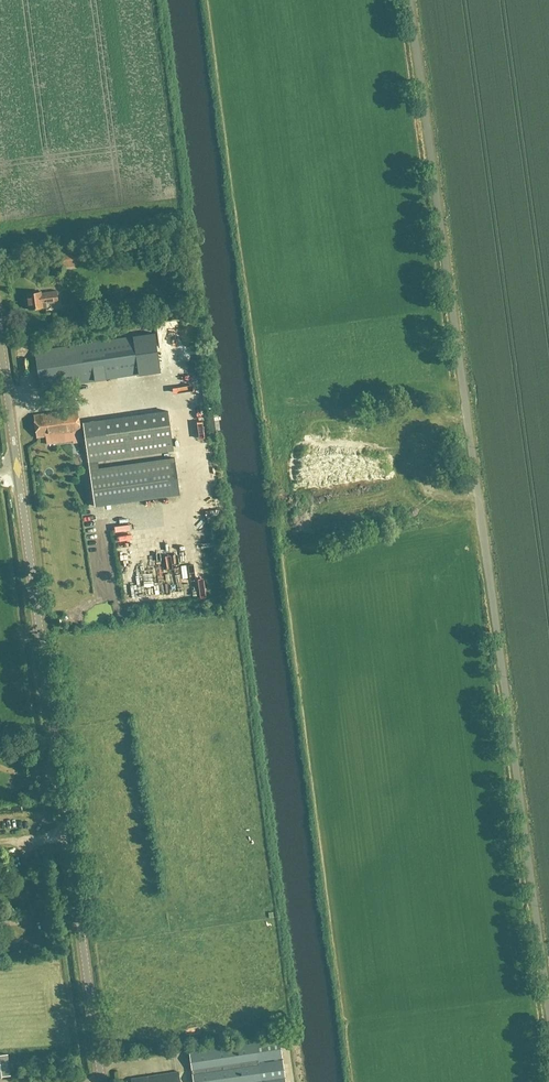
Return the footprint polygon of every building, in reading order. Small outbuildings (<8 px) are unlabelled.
[(59,254),(61,268),(83,265),(81,251),(59,254)] [(40,292),(26,294),(27,301),(25,301),(26,309),(28,309),(28,310),(46,308),(45,304),(57,302),(56,291),(41,293),(40,292)] [(155,334),(133,337),(138,374),(160,371),(155,334)] [(34,352),(40,389),(138,374),(133,337),(34,352)] [(186,350),(188,358),(196,356),(194,349),(186,350)] [(33,416),(36,438),(80,432),(77,410),(33,416)] [(82,424),(88,463),(98,462),(173,451),(168,412),(82,424)] [(179,495),(175,462),(99,473),(99,469),(98,462),(88,463),(94,507),(179,495)] [(218,1048),(189,1052),(193,1081),(285,1081),(279,1040),(218,1049),(218,1048)] [(131,1079),(131,1081),(180,1081),(178,1072),(131,1079)]
